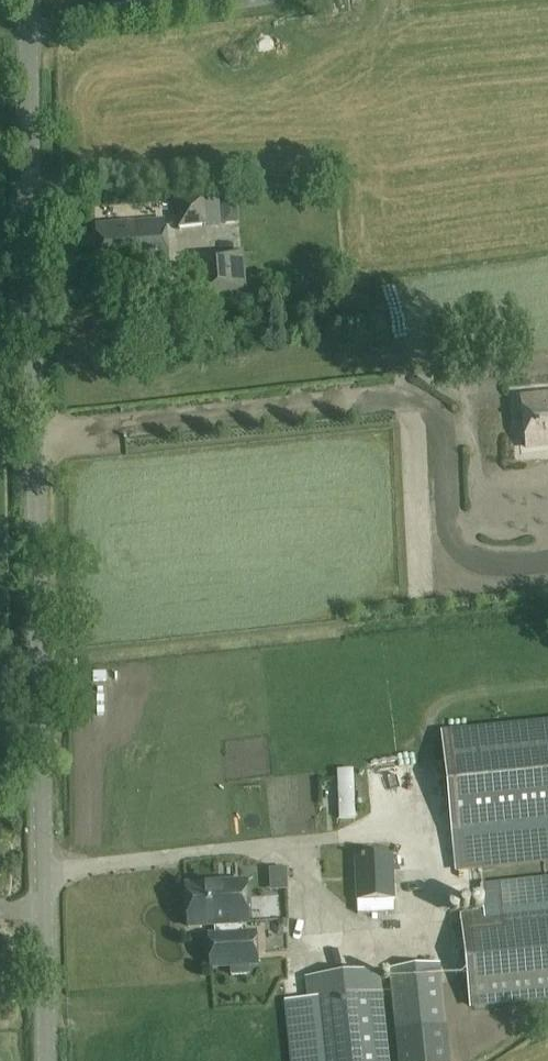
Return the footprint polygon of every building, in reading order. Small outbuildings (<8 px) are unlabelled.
[(179,229),(222,225),(219,197),(205,199),(204,195),(176,198),(179,229)] [(222,199),(223,212),(237,210),(236,197),(222,199)] [(167,265),(164,222),(95,227),(99,271),(167,265)] [(202,296),(247,293),(244,252),(199,255),(202,296)] [(547,446),(547,397),(521,399),(526,448),(547,446)] [(455,866),(547,856),(547,723),(442,734),(455,866)] [(356,857),(359,900),(359,915),(394,913),(394,899),(392,855),(356,857)] [(286,868),(269,869),(270,885),(286,884),(286,868)] [(460,914),(470,1009),(547,1000),(547,875),(483,882),(486,912),(460,914)] [(215,936),(208,936),(210,967),(257,964),(255,934),(242,934),(242,923),(248,923),(245,883),(185,886),(187,927),(214,925),(215,936)] [(389,969),(400,1060),(449,1060),(438,964),(389,969)] [(380,970),(305,978),(307,997),(284,1000),(290,1060),(390,1060),(380,970)]
